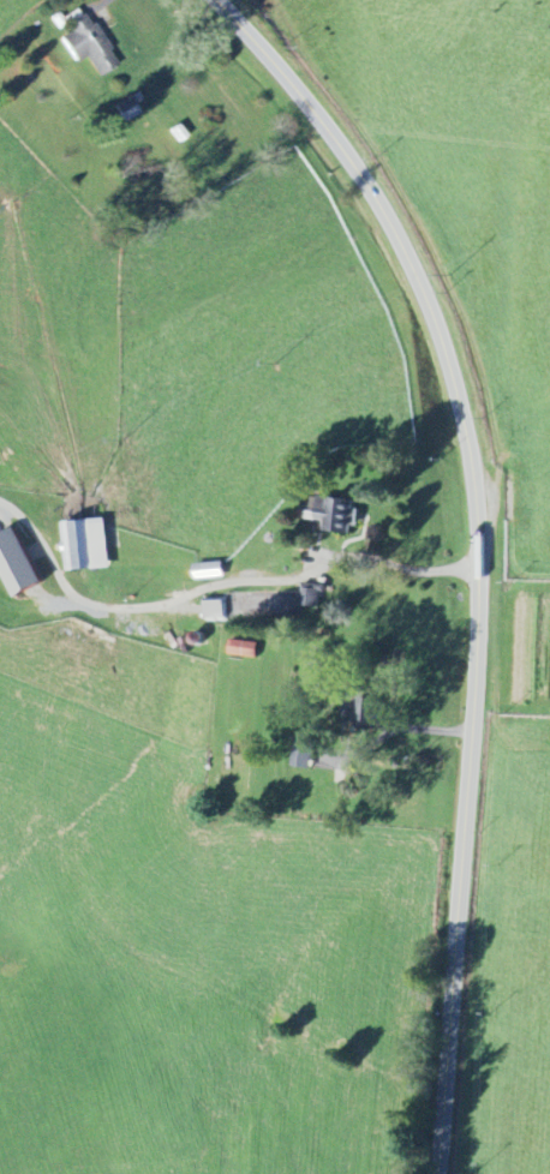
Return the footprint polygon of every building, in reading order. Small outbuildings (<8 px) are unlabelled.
[(63,37),(79,63),(89,57),(102,77),(121,65),(88,12),(80,17),(76,11),(65,18),(73,30),(63,37)] [(115,106),(125,123),(143,113),(133,96),(115,106)] [(308,522),(329,523),(329,532),(359,533),(360,500),(308,499),(308,522)] [(64,522),(66,571),(110,569),(108,520),(64,522)] [(13,599),(46,587),(24,528),(0,537),(0,564),(13,599)] [(304,606),(321,608),(322,589),(305,587),(304,606)] [(209,601),(210,620),(228,620),(227,600),(209,601)] [(261,658),(262,643),(233,641),(233,657),(261,658)] [(318,740),(297,737),(293,767),(313,770),(318,740)] [(326,767),(327,743),(318,743),(316,766),(326,767)]
